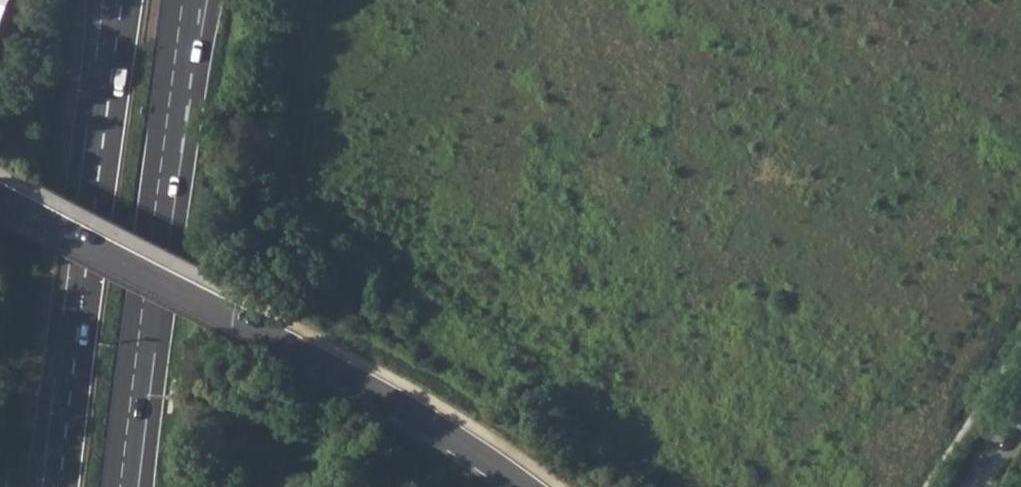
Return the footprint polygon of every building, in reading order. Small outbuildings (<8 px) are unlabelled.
[(14,0),(0,0),(0,26),(14,0)]
